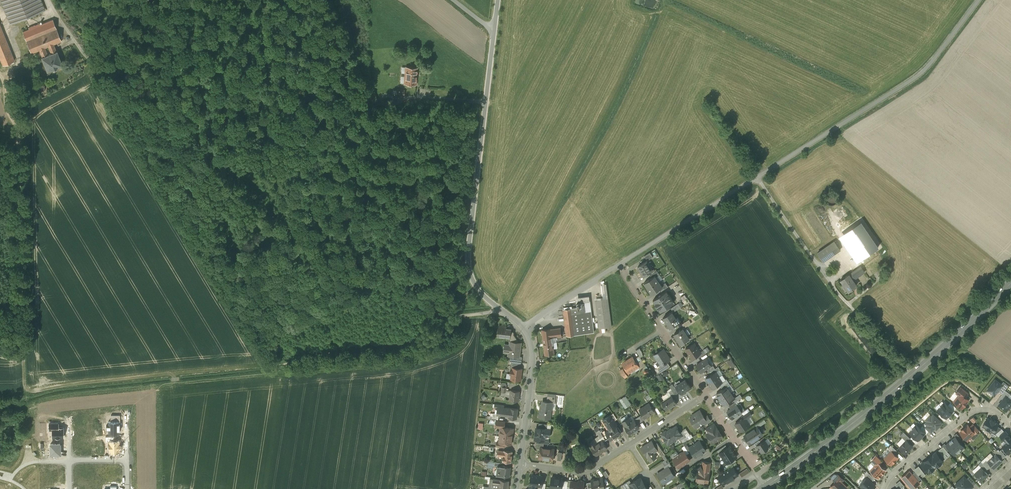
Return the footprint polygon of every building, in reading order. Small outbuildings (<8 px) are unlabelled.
[(11,23),(44,10),(40,0),(2,0),(11,23)] [(40,23),(34,26),(35,26),(23,31),(32,53),(39,50),(42,57),(57,51),(54,44),(61,41),(53,19),(41,24),(40,23)] [(0,25),(0,57),(3,65),(14,60),(0,25)] [(42,57),(47,71),(63,65),(57,51),(42,57)] [(417,68),(406,67),(404,83),(416,84),(417,68)] [(838,201),(838,198),(838,196),(836,194),(834,192),(831,192),(829,192),(826,194),(825,196),(825,199),(825,201),(827,203),(829,205),(831,205),(834,205),(836,203),(838,201)] [(869,237),(855,217),(847,222),(858,237),(846,246),(860,266),(865,272),(879,262),(875,256),(874,257),(863,241),(869,237)] [(834,241),(817,253),(823,262),(840,250),(834,241)] [(650,252),(644,256),(647,260),(653,257),(650,252)] [(646,261),(638,266),(641,272),(643,276),(649,272),(653,270),(646,261)] [(860,266),(849,274),(848,273),(840,279),(844,285),(845,284),(850,292),(855,288),(854,287),(857,285),(853,280),(861,274),(861,275),(865,272),(860,266)] [(653,277),(644,283),(645,283),(648,288),(647,288),(659,281),(656,277),(655,275),(653,277)] [(659,281),(647,288),(648,288),(652,293),(651,294),(660,288),(662,286),(661,285),(659,281)] [(666,291),(653,300),(655,303),(655,304),(658,308),(660,311),(674,302),(672,300),(672,299),(669,295),(668,294),(666,291)] [(608,299),(596,300),(599,328),(611,326),(608,299)] [(577,307),(563,309),(566,336),(582,334),(579,313),(583,312),(582,302),(577,302),(577,307)] [(678,303),(671,308),(673,312),(681,307),(678,303)] [(591,311),(583,312),(579,313),(582,334),(594,332),(591,311)] [(672,312),(663,317),(670,328),(679,322),(678,322),(677,323),(675,319),(676,319),(672,312)] [(689,319),(682,324),(684,327),(691,323),(689,319)] [(560,328),(551,329),(552,337),(561,336),(560,328)] [(682,328),(674,334),(681,344),(689,338),(682,328)] [(506,330),(500,329),(499,336),(510,337),(511,331),(511,330),(506,329),(506,330)] [(551,329),(542,330),(545,355),(554,353),(552,337),(551,329)] [(518,341),(513,334),(511,334),(512,331),(511,331),(510,337),(511,337),(510,341),(518,342),(518,341)] [(518,342),(510,341),(510,345),(505,344),(505,345),(507,345),(506,350),(509,350),(509,355),(513,356),(519,356),(520,346),(519,346),(519,342),(518,342)] [(694,343),(685,349),(692,359),(697,355),(701,353),(700,352),(694,343)] [(663,349),(654,355),(660,365),(667,361),(670,359),(663,349)] [(701,353),(697,355),(698,358),(706,353),(704,349),(700,352),(701,353)] [(645,365),(639,356),(639,355),(634,358),(634,359),(635,359),(638,365),(638,366),(640,369),(645,365)] [(633,357),(623,363),(629,372),(638,366),(638,365),(635,359),(634,359),(634,358),(633,357)] [(706,358),(696,365),(699,368),(698,368),(701,372),(706,369),(711,366),(711,365),(706,358)] [(733,367),(737,365),(732,358),(728,361),(733,367)] [(667,361),(660,365),(656,367),(660,372),(670,366),(667,361)] [(712,364),(711,365),(711,366),(706,369),(709,372),(711,371),(715,368),(712,364)] [(520,368),(513,367),(513,368),(512,370),(511,370),(510,373),(512,374),(511,379),(520,380),(522,369),(520,368)] [(712,374),(706,378),(707,380),(707,381),(708,383),(719,376),(716,372),(716,371),(712,374)] [(719,376),(708,383),(710,386),(711,386),(712,388),(719,384),(722,381),(719,376),(723,374),(719,376)] [(681,383),(676,386),(681,394),(691,388),(688,383),(685,379),(680,382),(681,383)] [(995,379),(987,390),(994,395),(998,390),(1002,385),(1001,384),(995,379)] [(1002,385),(998,390),(1002,393),(1008,385),(1003,381),(1001,384),(1002,385)] [(723,389),(716,393),(720,399),(731,392),(727,387),(727,386),(723,389)] [(957,392),(959,394),(960,393),(965,397),(968,393),(961,387),(957,392)] [(519,391),(511,390),(510,400),(518,401),(519,401),(519,395),(519,391)] [(731,392),(720,399),(724,405),(733,399),(734,398),(731,392)] [(959,394),(954,401),(962,408),(969,400),(965,397),(960,393),(959,394)] [(671,395),(662,401),(661,401),(667,410),(677,403),(674,399),(671,394),(671,395)] [(998,404),(1006,410),(1010,404),(1010,399),(1006,395),(998,404)] [(626,407),(631,405),(626,396),(621,399),(626,407)] [(547,402),(542,401),(542,406),(541,405),(539,417),(547,418),(547,413),(550,414),(552,403),(552,402),(547,402)] [(940,405),(950,413),(952,410),(943,402),(940,405)] [(518,409),(505,407),(505,408),(504,408),(504,405),(495,403),(495,407),(498,407),(497,412),(501,413),(501,414),(509,415),(509,417),(517,418),(518,409)] [(649,403),(639,409),(642,414),(645,417),(655,411),(649,403)] [(731,409),(727,411),(732,418),(742,412),(737,405),(731,409)] [(946,418),(950,413),(940,405),(936,409),(946,418)] [(695,414),(691,416),(692,417),(689,418),(696,428),(700,425),(699,424),(703,421),(705,424),(711,421),(707,415),(704,417),(700,410),(695,413),(695,414)] [(749,411),(741,416),(743,418),(745,417),(746,419),(752,415),(749,411)] [(614,420),(611,415),(603,420),(609,429),(606,431),(609,437),(610,436),(612,439),(621,433),(616,425),(617,425),(614,420)] [(941,422),(933,415),(931,417),(930,415),(926,419),(927,421),(925,423),(933,430),(937,426),(938,427),(941,424),(940,423),(941,422)] [(743,418),(735,423),(740,431),(750,424),(746,419),(745,417),(743,418)] [(987,418),(983,426),(986,428),(985,429),(990,431),(990,430),(994,432),(998,424),(995,422),(991,419),(990,420),(987,418)] [(634,420),(629,423),(626,419),(622,422),(630,433),(639,427),(636,423),(634,420)] [(119,433),(119,421),(111,421),(109,421),(109,426),(106,426),(106,429),(109,429),(109,433),(119,433)] [(714,423),(706,428),(709,432),(716,427),(714,423)] [(917,425),(913,428),(921,437),(925,433),(920,428),(917,425)] [(929,431),(923,425),(920,428),(925,433),(926,434),(929,431)] [(968,425),(966,427),(965,427),(964,427),(965,428),(963,430),(962,429),(963,430),(960,432),(966,438),(967,440),(970,437),(975,432),(968,425)] [(670,429),(668,430),(668,431),(668,432),(663,435),(668,443),(672,440),(671,439),(674,438),(675,439),(679,436),(682,435),(680,432),(676,426),(670,430),(670,429)] [(758,426),(744,435),(749,443),(763,434),(758,426)] [(53,429),(53,437),(63,436),(63,427),(58,428),(53,428),(53,429)] [(504,427),(501,427),(501,430),(500,431),(499,434),(500,435),(499,439),(500,439),(500,442),(499,442),(505,443),(511,444),(511,438),(512,437),(513,428),(504,427)] [(538,427),(538,429),(537,430),(537,431),(536,431),(535,439),(544,440),(544,437),(547,435),(550,436),(550,429),(547,428),(538,427)] [(709,432),(706,434),(713,443),(716,441),(717,441),(719,440),(720,439),(723,437),(717,427),(716,427),(709,432)] [(921,437),(913,428),(909,432),(913,435),(918,440),(921,437)] [(606,431),(605,429),(601,432),(604,436),(606,439),(609,437),(606,431)] [(1005,430),(999,435),(1003,440),(1004,440),(1009,435),(1005,430)] [(910,438),(903,432),(900,435),(906,440),(907,441),(910,438)] [(918,440),(913,435),(910,438),(916,444),(919,441),(918,440)] [(1004,440),(1006,442),(1002,446),(1003,447),(1008,453),(1008,454),(1010,452),(1010,438),(1009,435),(1004,440)] [(955,437),(952,439),(952,440),(949,442),(946,445),(954,455),(957,452),(959,450),(961,449),(964,446),(955,437)] [(594,438),(588,442),(591,447),(597,443),(594,438)] [(591,447),(596,455),(607,448),(602,440),(597,443),(591,447)] [(700,440),(689,447),(695,457),(706,450),(700,440)] [(761,442),(757,445),(761,452),(766,449),(767,449),(769,449),(769,447),(765,440),(761,442)] [(906,440),(899,448),(905,453),(912,446),(907,441),(906,440)] [(119,451),(119,441),(114,441),(110,441),(110,452),(119,451)] [(652,441),(641,447),(647,456),(650,461),(656,457),(653,452),(657,450),(658,450),(654,444),(652,441)] [(662,450),(657,442),(654,444),(658,450),(657,450),(659,453),(662,450)] [(51,444),(51,454),(60,454),(60,444),(51,444)] [(729,445),(720,451),(723,457),(732,450),(729,445)] [(891,451),(895,454),(898,451),(891,445),(888,448),(891,451)] [(544,447),(541,447),(539,458),(546,459),(547,448),(544,447)] [(1008,453),(1003,447),(998,451),(1003,457),(1008,453)] [(554,449),(547,448),(546,459),(553,459),(554,449)] [(512,451),(504,450),(503,455),(503,461),(511,462),(512,451)] [(732,450),(723,457),(727,462),(736,456),(732,450)] [(936,450),(928,456),(936,466),(943,460),(936,450)] [(682,452),(675,456),(676,456),(673,458),(679,467),(682,465),(687,462),(690,460),(684,451),(682,452)] [(891,451),(884,459),(891,465),(898,457),(895,454),(891,451)] [(987,461),(991,466),(994,468),(1002,461),(1001,459),(996,454),(987,461)] [(928,456),(920,462),(928,472),(936,466),(928,456)] [(987,461),(986,460),(983,463),(988,469),(991,466),(987,461)] [(711,462),(703,461),(702,467),(700,465),(696,468),(698,470),(696,481),(708,482),(711,462)] [(885,470),(878,463),(870,470),(878,478),(885,470)] [(510,467),(502,466),(499,466),(498,474),(501,475),(509,476),(510,467)] [(731,479),(739,475),(734,466),(726,471),(731,479)] [(668,467),(661,471),(662,472),(658,475),(664,483),(675,476),(668,467)] [(981,467),(975,473),(982,480),(988,474),(981,467)] [(724,484),(731,479),(726,471),(718,476),(724,484)] [(909,471),(901,478),(911,488),(913,488),(920,483),(909,471)] [(543,476),(531,474),(530,484),(530,483),(535,484),(535,485),(542,486),(543,476)] [(859,484),(865,488),(872,488),(875,485),(866,476),(859,484)] [(964,476),(955,484),(960,488),(970,488),(973,486),(964,476)] [(562,478),(551,477),(550,487),(561,488),(562,482),(567,483),(568,480),(562,479),(562,478)] [(602,477),(594,479),(591,479),(592,487),(593,488),(599,488),(604,487),(603,477),(602,477)] [(643,482),(640,477),(630,484),(633,488),(643,482)] [(490,478),(489,486),(492,487),(493,483),(499,484),(498,488),(507,488),(508,487),(509,485),(508,484),(508,481),(490,478)] [(838,479),(831,486),(834,488),(845,488),(847,487),(838,479)] [(571,481),(570,488),(583,488),(584,481),(578,480),(578,482),(572,481),(571,481)]
